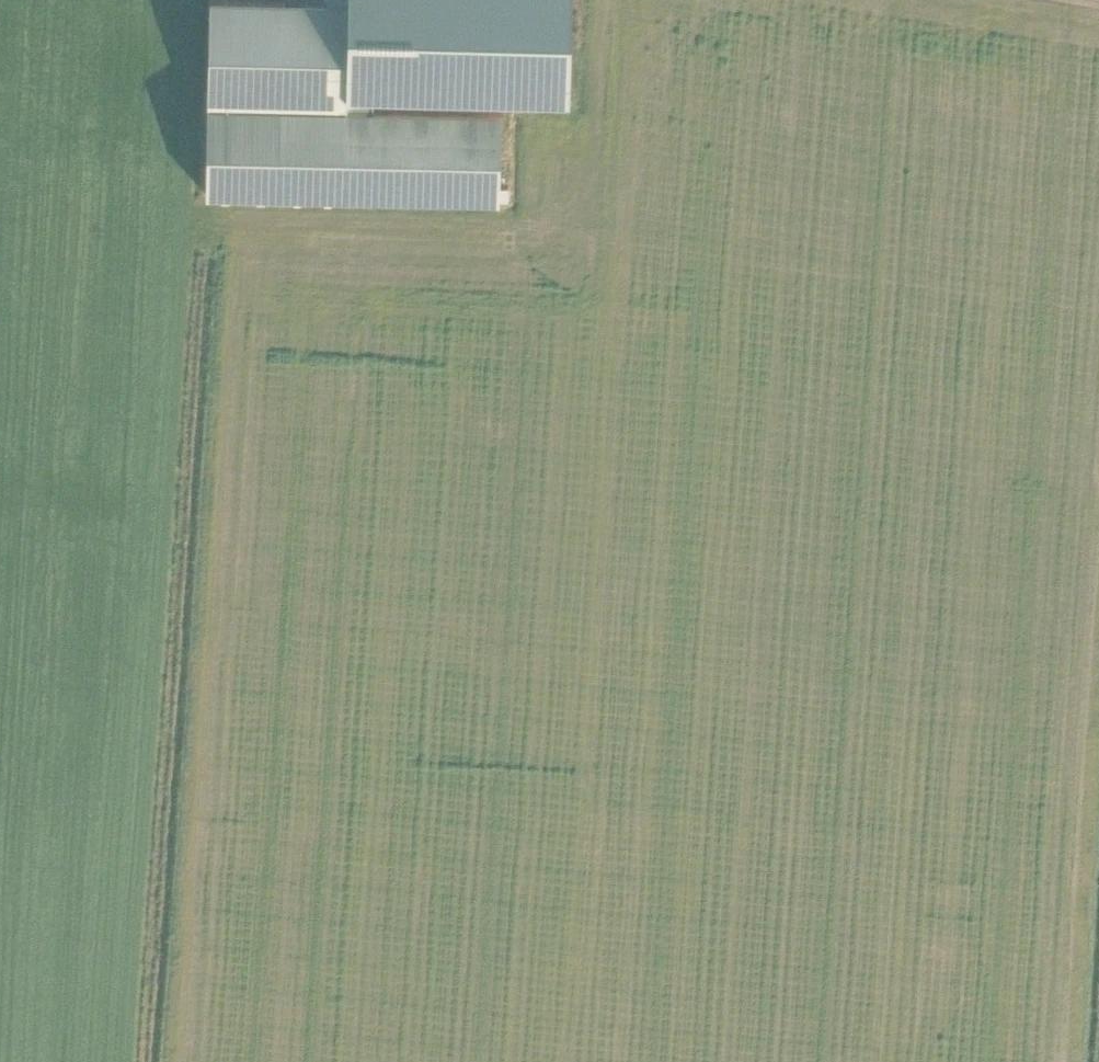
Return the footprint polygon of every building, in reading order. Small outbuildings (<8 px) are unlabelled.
[(500,198),(502,107),(351,104),(351,87),(574,90),(575,0),(210,0),(207,192),(500,198)] [(509,185),(501,185),(500,199),(508,199),(509,185)]
